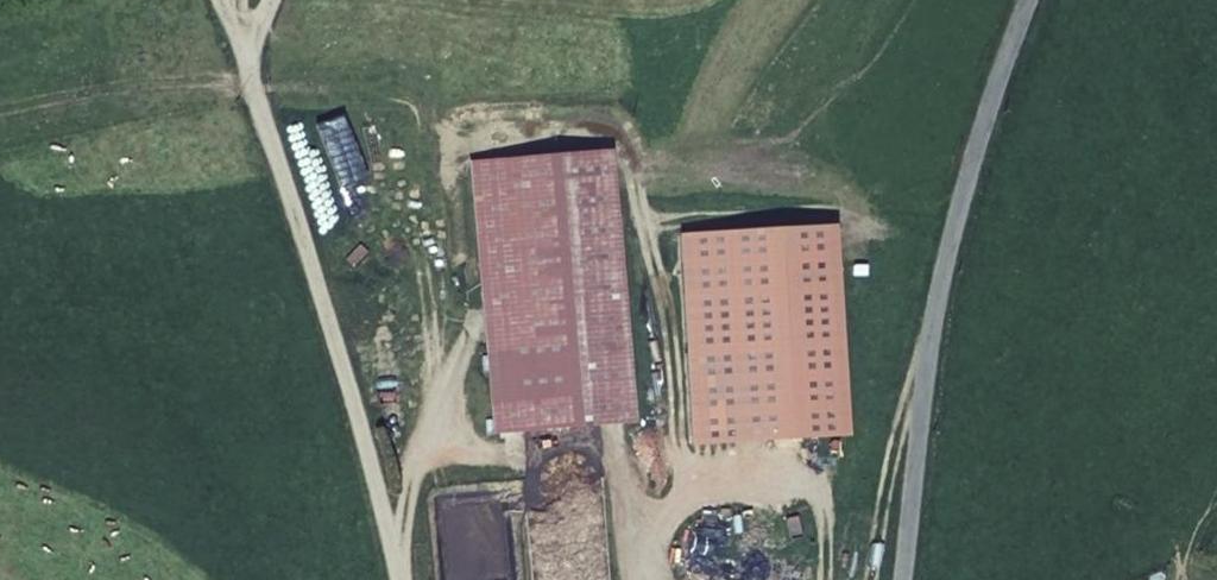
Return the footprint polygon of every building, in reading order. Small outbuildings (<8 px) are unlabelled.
[(611,149),(469,164),(496,436),(638,423),(611,149)] [(679,236),(693,445),(846,435),(832,226),(679,236)]
